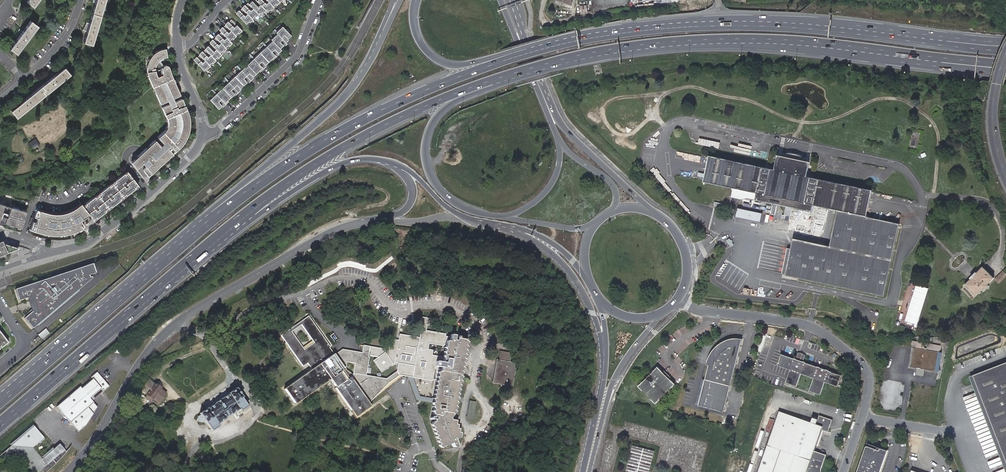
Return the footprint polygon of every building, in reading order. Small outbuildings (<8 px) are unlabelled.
[(87,27),(84,37),(92,40),(104,0),(95,0),(90,18),(87,27)] [(272,5),(271,4),(273,2),(274,3),(277,0),(278,0),(257,0),(256,1),(255,0),(251,0),(250,0),(251,0),(248,3),(246,2),(243,4),(241,7),(240,7),(238,9),(238,10),(235,13),(244,22),(247,20),(248,21),(251,18),(250,17),(252,14),(253,15),(256,12),(257,13),(259,10),(260,11),(263,8),(265,10),(268,7),(269,9),(272,5)] [(218,52),(221,49),(222,50),(225,47),(224,46),(226,44),(227,45),(230,42),(228,39),(230,37),(231,38),(235,34),(233,33),(236,31),(237,32),(240,29),(230,18),(227,21),(224,24),(221,27),(222,27),(219,30),(220,31),(217,34),(218,34),(215,37),(214,37),(212,39),(209,42),(210,43),(207,45),(207,46),(204,49),(204,48),(201,51),(202,51),(199,54),(198,54),(196,56),(196,57),(193,60),(202,69),(205,67),(206,68),(209,64),(208,63),(210,61),(211,62),(214,59),(213,58),(216,56),(217,57),(220,53),(218,52)] [(37,27),(30,22),(17,39),(9,50),(16,55),(37,27)] [(258,70),(265,64),(264,63),(270,57),(271,58),(278,52),(276,51),(279,48),(278,46),(281,44),(282,45),(285,42),(284,41),(287,38),(286,37),(289,34),(280,24),(274,30),(275,32),(269,37),(270,39),(208,97),(217,107),(220,104),(221,105),(228,99),(227,98),(232,92),(234,93),(240,87),(239,86),(245,80),(246,82),(252,76),(251,74),(257,69),(258,70)] [(177,92),(167,65),(166,65),(163,65),(162,67),(162,70),(162,74),(156,76),(155,73),(154,70),(154,65),(157,60),(161,57),(166,55),(165,48),(161,49),(157,50),(152,54),(148,60),(146,65),(146,71),(157,100),(165,97),(170,95),(177,92)] [(55,72),(49,77),(25,97),(19,102),(11,109),(16,115),(69,72),(64,66),(55,72)] [(181,138),(184,131),(186,125),(186,119),(186,113),(179,96),(177,92),(170,95),(172,99),(166,101),(165,97),(157,100),(159,104),(164,118),(164,120),(164,123),(162,126),(154,134),(168,150),(175,145),(178,141),(181,138)] [(168,150),(154,134),(151,137),(165,153),(168,150)] [(165,153),(151,137),(129,155),(134,161),(137,159),(141,164),(138,166),(143,172),(165,153)] [(697,140),(701,141),(701,144),(707,145),(709,140),(698,137),(697,140)] [(761,169),(708,158),(703,182),(756,192),(755,199),(811,210),(813,203),(838,208),(831,245),(794,238),(787,275),(886,295),(900,222),(866,215),(872,191),(817,180),(820,161),(765,150),(761,169)] [(128,196),(137,189),(136,187),(139,186),(129,173),(126,175),(125,174),(117,181),(118,183),(112,187),(111,186),(102,192),(102,194),(97,199),(95,197),(87,204),(88,205),(84,207),(89,213),(94,220),(97,217),(98,218),(108,212),(106,211),(112,206),(113,207),(122,201),(121,199),(127,194),(128,196)] [(84,207),(78,200),(70,206),(69,207),(78,217),(89,213),(84,207)] [(24,209),(9,205),(5,222),(20,226),(24,209)] [(62,231),(76,226),(77,225),(81,223),(80,222),(81,221),(78,217),(69,207),(60,210),(50,211),(33,207),(32,215),(36,216),(34,221),(31,220),(29,228),(47,232),(53,232),(62,231)] [(739,216),(764,221),(766,213),(741,207),(739,216)] [(18,248),(0,243),(0,256),(18,248)] [(91,263),(14,290),(18,301),(27,298),(31,311),(24,318),(33,328),(90,278),(88,276),(88,277),(87,275),(94,272),(91,263)] [(970,279),(964,285),(975,297),(981,290),(983,292),(988,286),(987,285),(993,278),(982,268),(976,274),(975,273),(970,278),(970,279)] [(1002,273),(995,280),(998,283),(1005,275),(1002,273)] [(919,324),(930,287),(917,284),(907,321),(919,324)] [(330,347),(308,317),(282,335),(303,365),(308,361),(314,370),(287,389),(296,402),(332,376),(341,388),(339,389),(357,413),(367,406),(364,402),(400,375),(397,371),(387,379),(367,375),(370,357),(368,357),(369,355),(370,347),(364,346),(363,353),(343,349),(334,355),(329,348),(330,347)] [(47,329),(39,334),(42,339),(50,333),(47,329)] [(384,348),(370,347),(369,355),(377,357),(378,358),(375,361),(381,370),(391,363),(389,359),(392,357),(396,358),(395,360),(400,361),(400,365),(402,365),(401,370),(410,372),(409,377),(418,399),(433,401),(434,404),(432,405),(434,409),(432,410),(433,413),(434,413),(435,414),(432,415),(432,416),(431,416),(431,417),(432,417),(432,418),(433,418),(434,418),(434,420),(433,421),(432,423),(434,425),(433,427),(436,429),(434,431),(437,434),(436,436),(439,438),(438,439),(440,441),(446,440),(451,442),(452,445),(453,446),(454,446),(455,446),(456,446),(456,445),(456,444),(455,438),(457,438),(458,432),(455,432),(456,428),(454,427),(455,424),(453,423),(453,420),(451,420),(448,421),(447,418),(448,412),(450,409),(451,409),(454,406),(452,404),(455,401),(453,400),(456,397),(454,395),(456,393),(455,392),(457,389),(455,387),(457,384),(456,383),(458,380),(457,379),(459,375),(458,374),(460,371),(458,370),(461,367),(459,366),(461,362),(460,361),(462,358),(461,357),(463,354),(462,353),(464,350),(462,348),(465,345),(463,344),(465,341),(463,339),(456,338),(456,340),(454,340),(454,337),(453,337),(454,335),(450,335),(450,337),(444,336),(444,334),(426,331),(421,330),(419,338),(399,335),(398,341),(392,340),(392,343),(384,348)] [(723,411),(742,339),(731,339),(723,342),(717,346),(709,354),(706,365),(708,365),(699,405),(723,411)] [(925,353),(926,347),(918,345),(918,349),(915,349),(915,351),(918,352),(914,371),(937,375),(937,377),(939,378),(943,357),(925,353)] [(506,380),(511,381),(514,363),(509,363),(511,353),(499,351),(498,357),(499,357),(497,370),(496,370),(494,382),(505,384),(506,380)] [(803,360),(805,354),(795,351),(793,356),(803,360)] [(837,384),(840,373),(825,367),(803,360),(793,356),(781,352),(777,363),(790,367),(785,380),(797,384),(801,372),(813,376),(808,388),(820,392),(824,380),(837,384)] [(969,376),(972,384),(977,383),(1005,459),(1005,362),(969,376)] [(675,384),(658,367),(638,387),(655,404),(675,384)] [(101,389),(103,392),(109,387),(97,373),(92,378),(93,379),(82,389),(80,387),(57,407),(79,432),(86,425),(97,407),(92,402),(90,398),(101,389)] [(148,381),(142,389),(149,394),(146,398),(152,402),(154,398),(160,402),(167,393),(161,389),(162,388),(156,384),(155,385),(148,381)] [(206,422),(207,423),(207,422),(213,430),(220,425),(219,424),(227,419),(226,418),(233,414),(233,415),(240,410),(241,411),(248,406),(245,402),(244,399),(243,398),(244,398),(237,387),(229,393),(230,394),(222,399),(221,398),(215,402),(216,403),(209,408),(208,407),(200,413),(201,415),(206,422)] [(92,402),(103,392),(101,389),(90,398),(92,402)] [(473,419),(475,401),(470,400),(467,418),(473,419)] [(767,444),(757,471),(820,471),(820,468),(825,454),(813,449),(821,428),(827,430),(831,419),(819,414),(817,417),(812,416),(810,421),(780,410),(767,444)] [(203,424),(206,422),(201,415),(198,417),(197,420),(199,424),(203,424)] [(33,471),(39,471),(42,470),(43,471),(46,471),(58,461),(66,452),(59,445),(43,458),(33,447),(44,438),(34,427),(11,447),(6,451),(9,455),(13,454),(16,452),(21,458),(33,471)] [(887,449),(866,442),(862,453),(855,471),(879,471),(887,449)]
